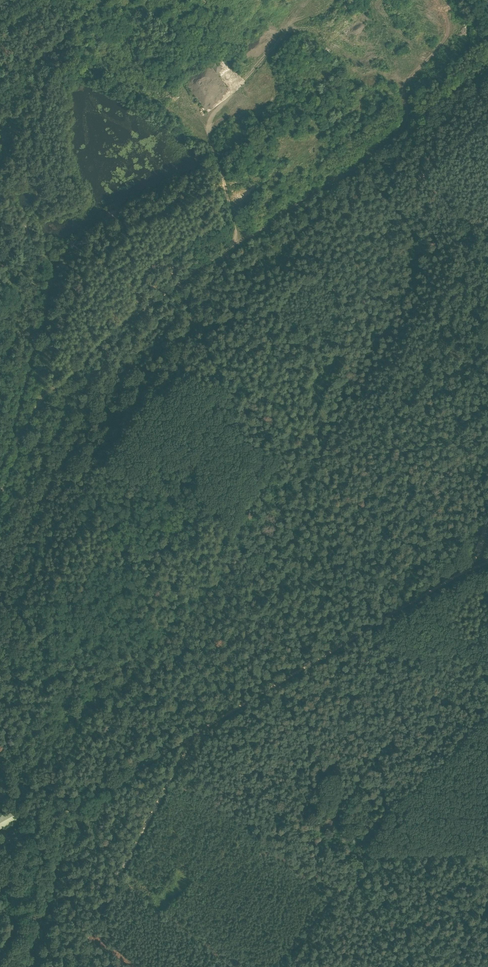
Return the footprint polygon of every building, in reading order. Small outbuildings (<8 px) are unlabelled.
[(0,816),(0,827),(15,819),(10,810),(0,816)] [(323,818),(321,821),(323,823),(324,822),(329,827),(336,820),(330,815),(326,820),(323,818)] [(37,913),(22,908),(20,917),(34,921),(37,913)]
